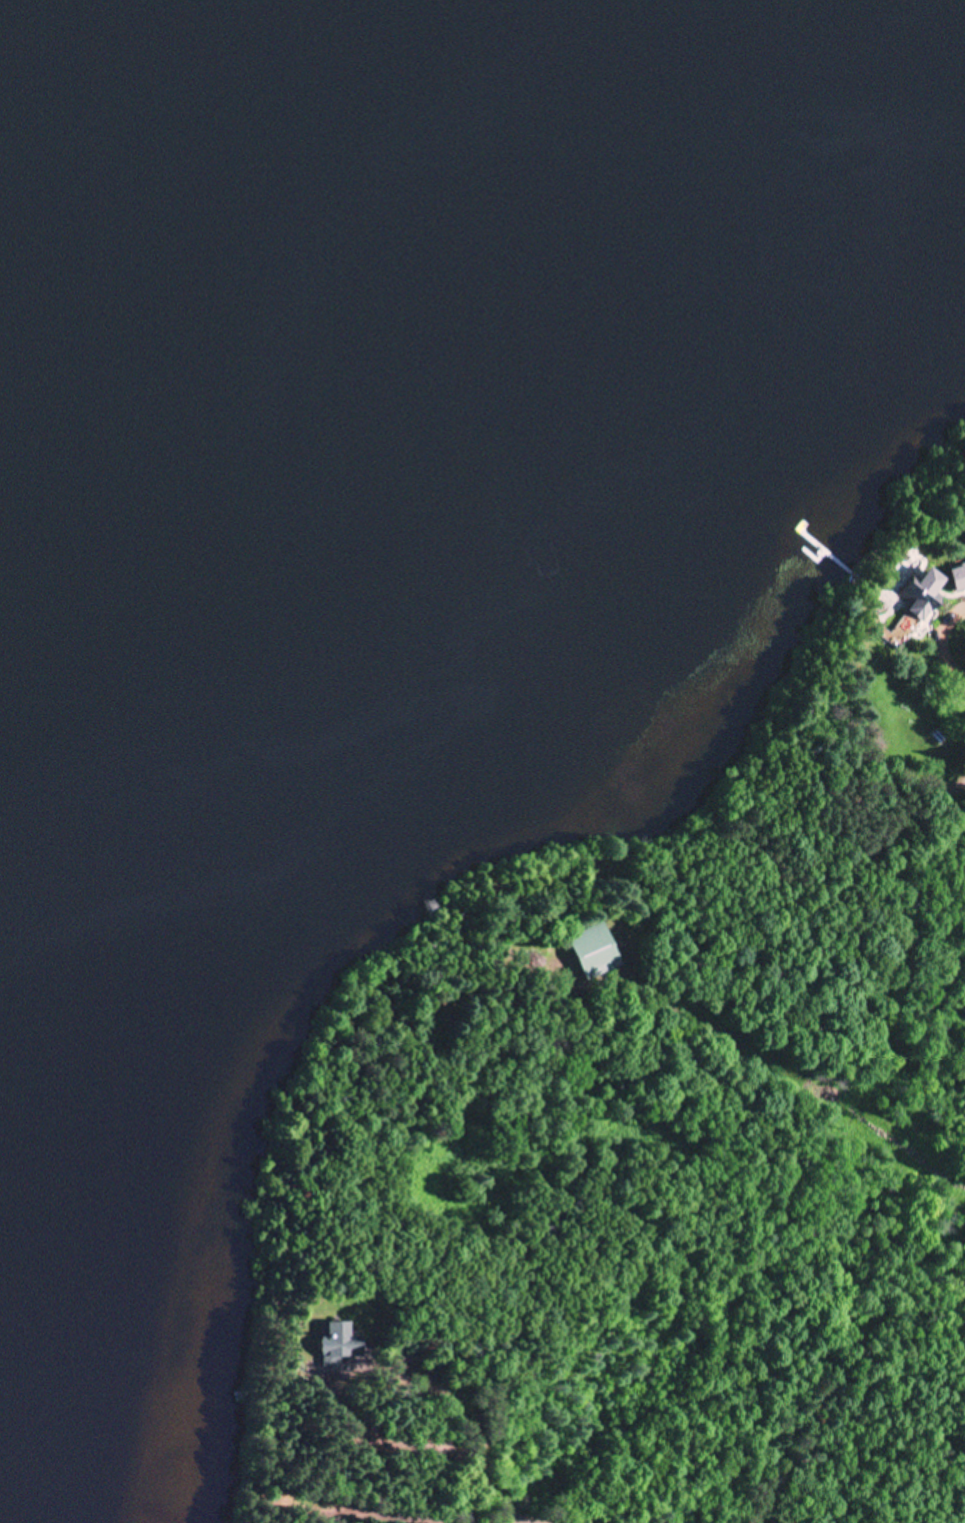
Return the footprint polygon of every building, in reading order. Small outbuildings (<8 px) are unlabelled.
[(954,569),(960,593),(964,592),(964,567),(954,569)] [(906,622),(909,630),(945,615),(937,594),(946,590),(941,576),(917,587),(921,597),(907,603),(913,619),(906,622)] [(605,924),(568,937),(584,981),(621,967),(605,924)]
